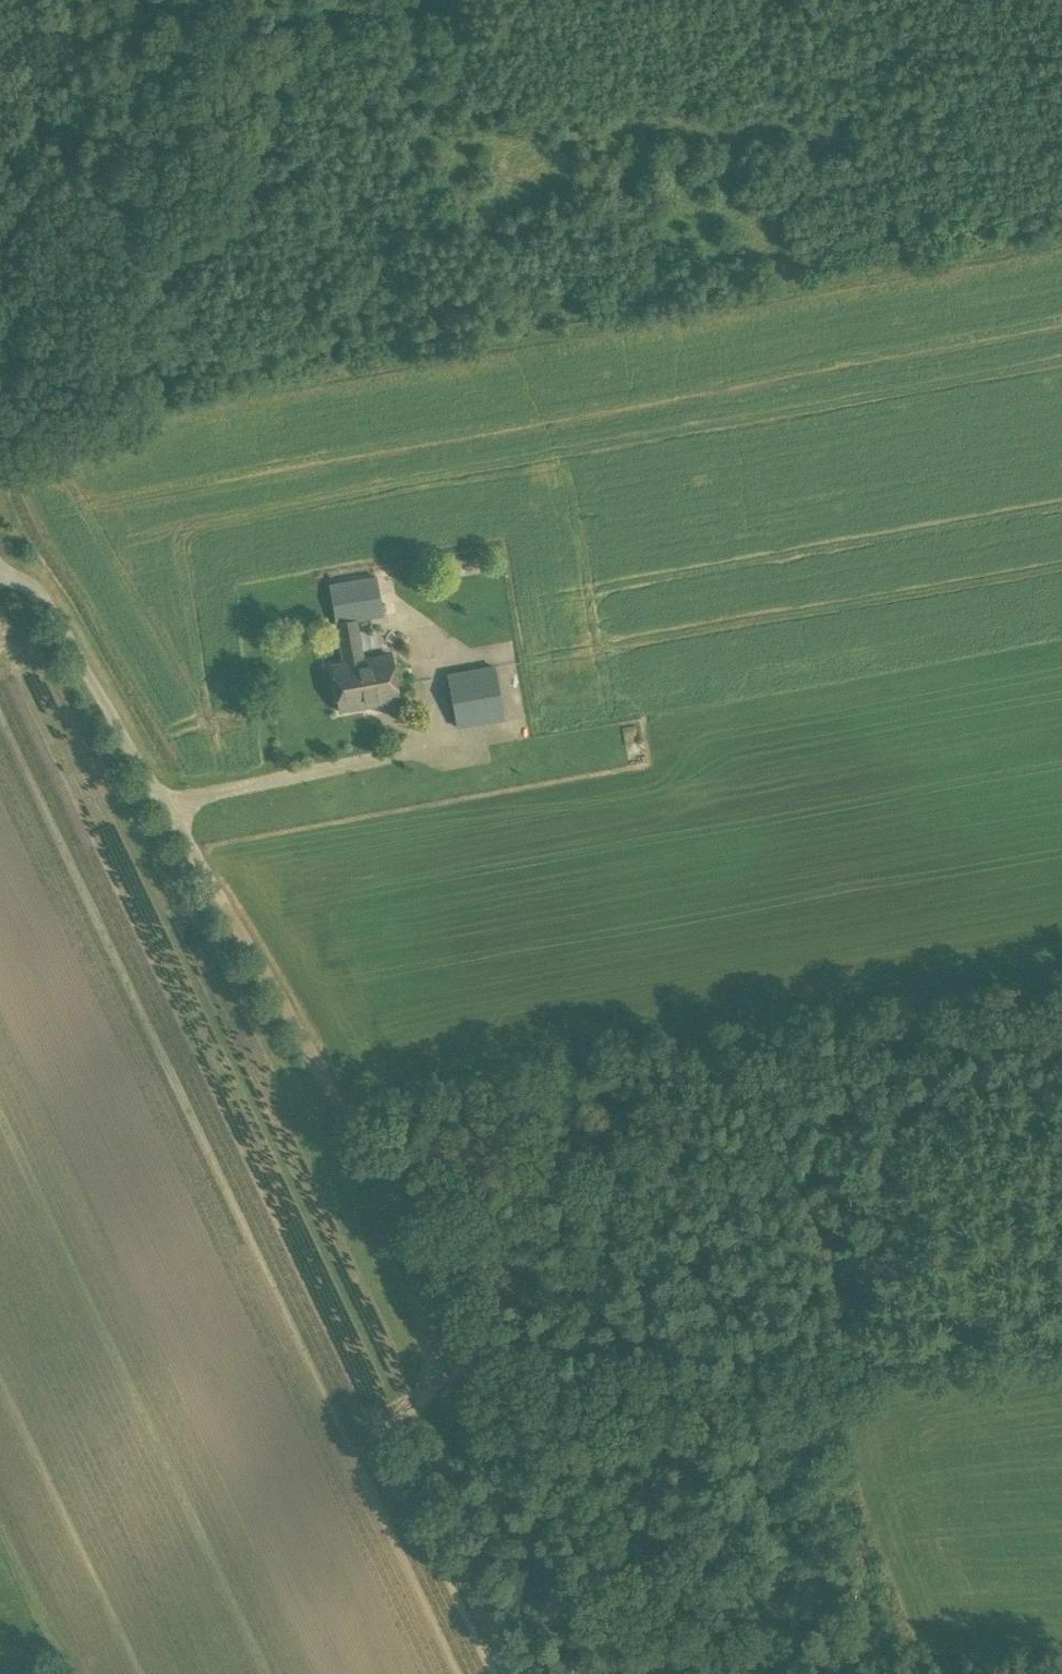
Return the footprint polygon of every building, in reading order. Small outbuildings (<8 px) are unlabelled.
[(364,659),(358,620),(383,616),(377,579),(331,586),(343,663),(334,665),(342,711),(397,702),(389,655),(364,659)] [(448,724),(496,722),(493,666),(445,668),(448,724)]
